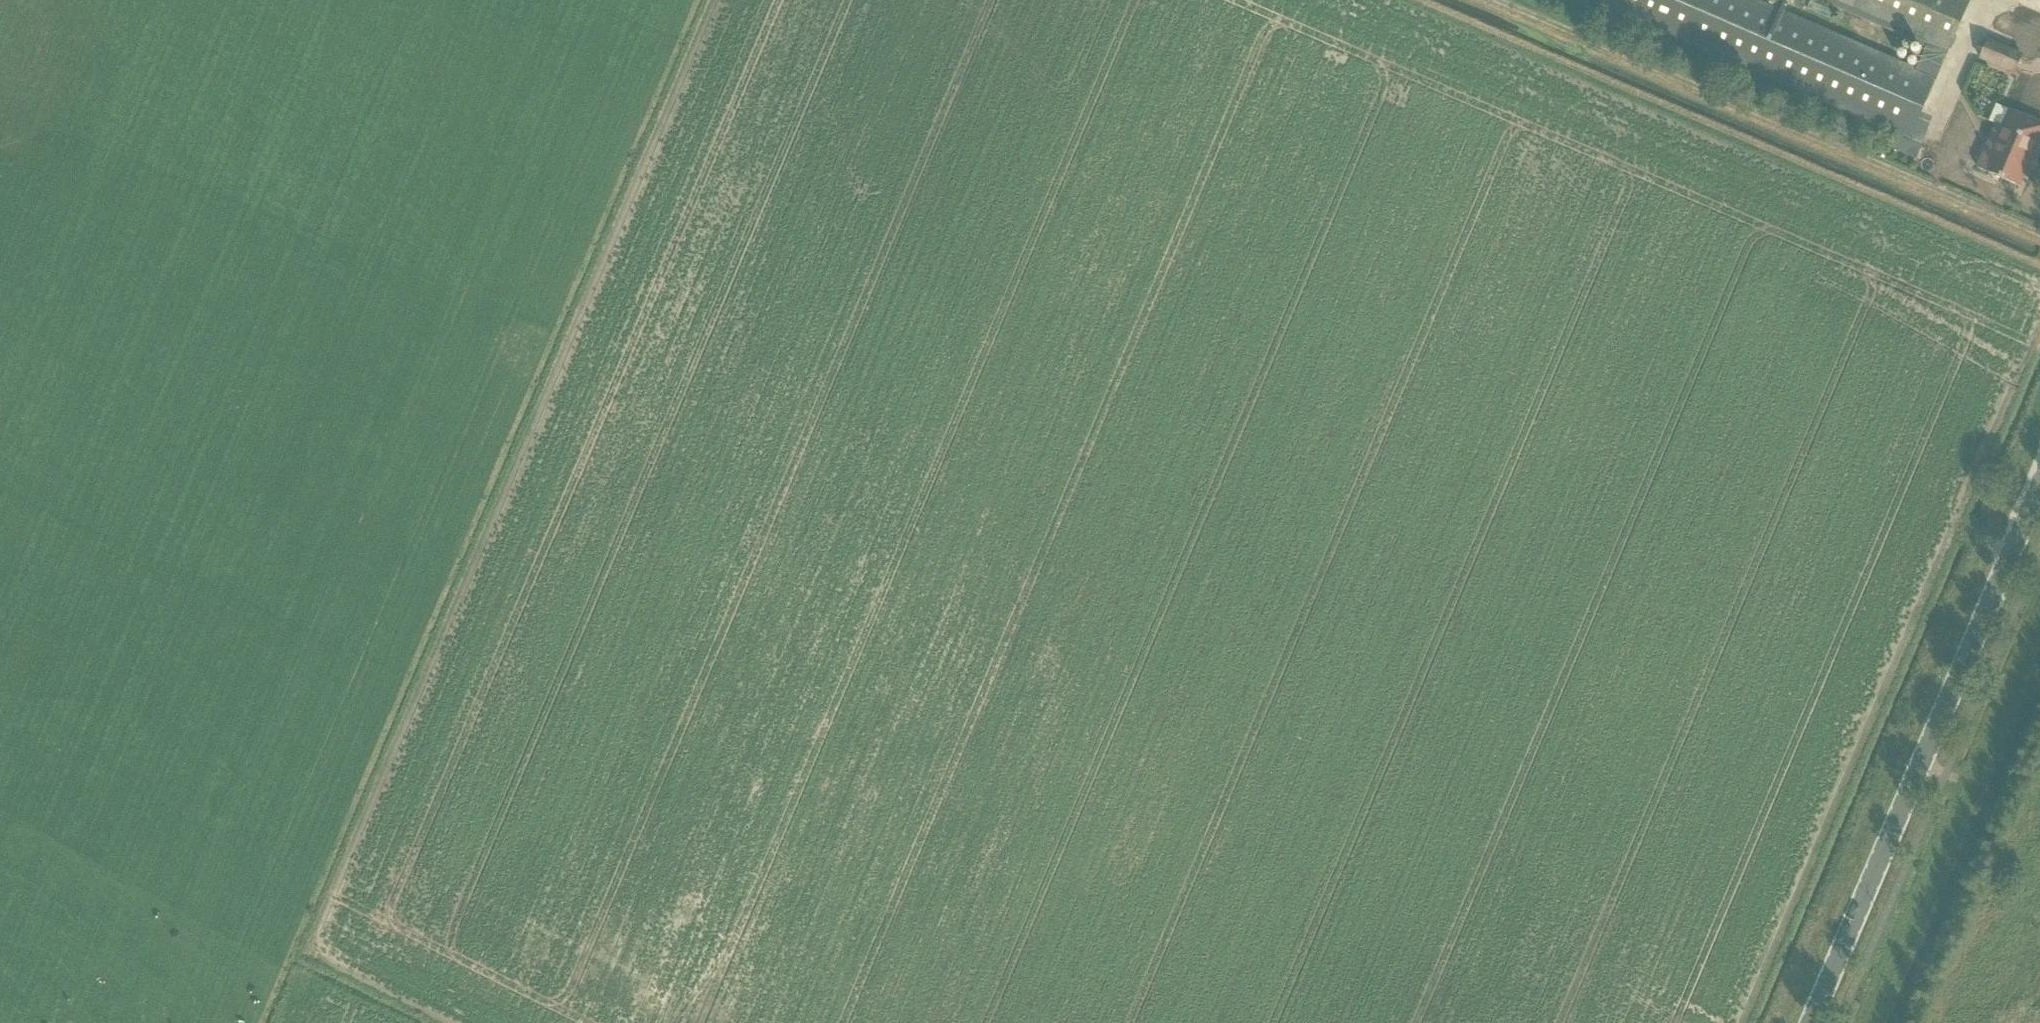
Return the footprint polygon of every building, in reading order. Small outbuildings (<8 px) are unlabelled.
[(1754,0),(1597,0),(1596,3),(1900,135),(1910,139),(1937,78),(1754,0)] [(1946,56),(1970,0),(1817,0),(1946,56)] [(1979,58),(2013,74),(2021,55),(1987,40),(1979,58)] [(2039,140),(2039,124),(2028,118),(2010,110),(1996,104),(1989,121),(1995,124),(1989,139),(1996,142),(1983,171),(1990,174),(1988,179),(1998,183),(2000,178),(2020,187),(2039,140)] [(1900,135),(1893,150),(1915,159),(1922,144),(1910,139),(1900,135)]
